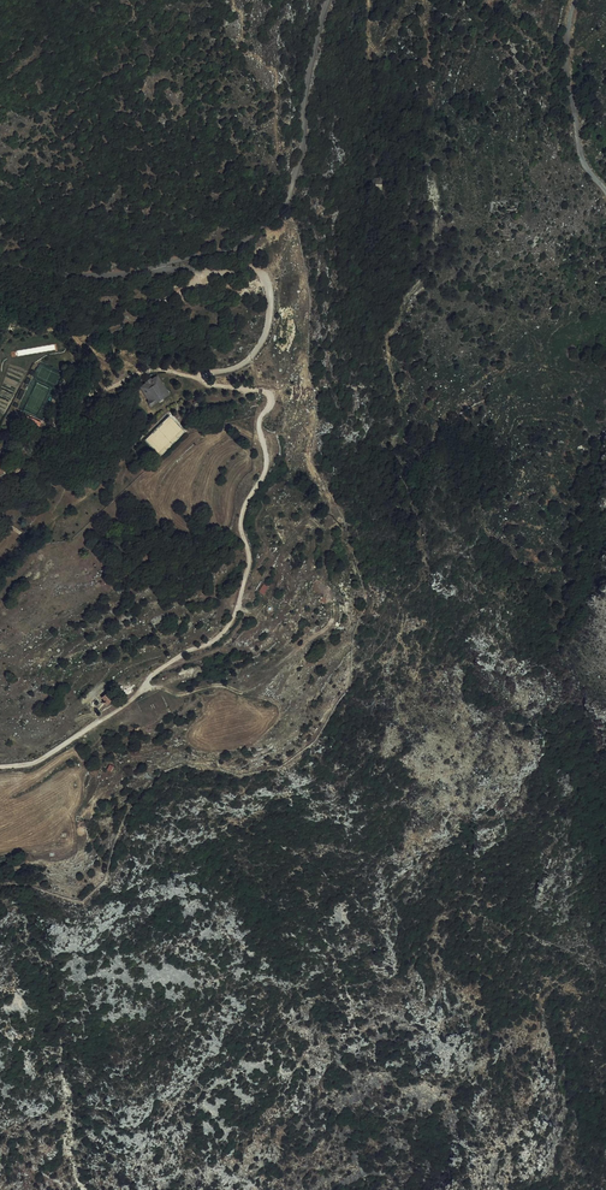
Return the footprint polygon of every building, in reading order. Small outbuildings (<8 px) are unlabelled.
[(161,378),(146,388),(155,402),(170,392),(161,378)] [(155,402),(153,404),(155,407),(172,395),(170,392),(155,402)] [(32,417),(29,423),(43,430),(46,424),(32,417)] [(3,478),(8,475),(0,461),(0,474),(3,478)] [(108,689),(102,694),(106,701),(113,697),(108,689)] [(98,813),(90,812),(89,819),(96,821),(98,813)] [(88,823),(87,823),(86,824),(85,826),(85,827),(85,829),(86,830),(87,831),(89,832),(90,831),(92,831),(93,829),(93,828),(93,826),(93,825),(92,823),(90,823),(88,823)]
